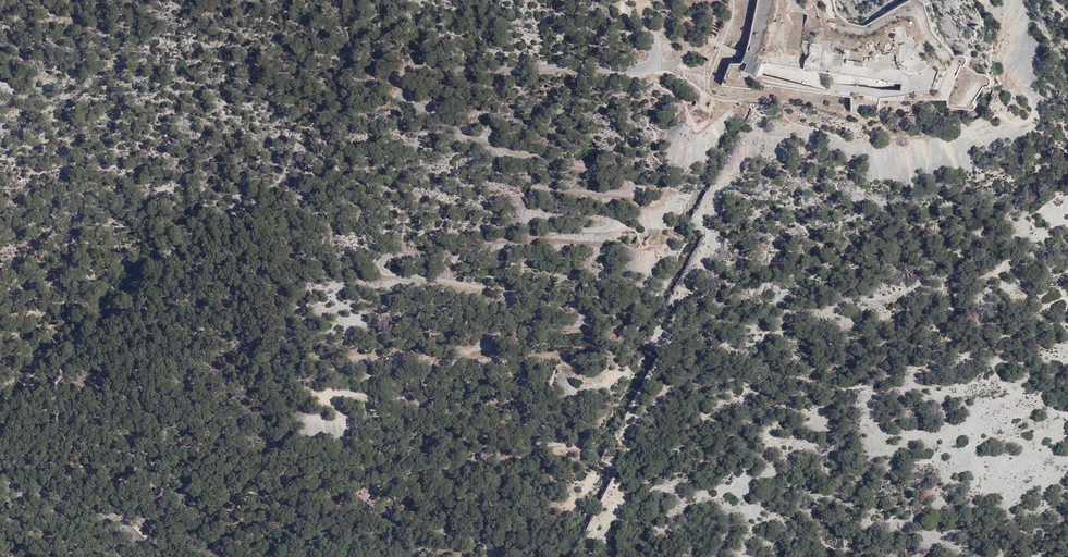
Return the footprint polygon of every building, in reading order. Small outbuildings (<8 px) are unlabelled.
[(746,48),(743,56),(741,61),(731,62),(722,82),(752,85),(755,80),(779,84),(836,93),(851,96),(852,111),(867,116),(878,114),(879,97),(947,98),(948,105),(970,108),(973,108),(974,107),(974,104),(973,101),(983,85),(987,85),(990,81),(990,77),(988,74),(986,73),(978,73),(965,67),(964,64),(966,60),(966,56),(964,54),(961,54),(955,56),(933,32),(931,27),(924,1),(924,0),(910,0),(864,27),(847,23),(839,14),(837,12),(835,10),(835,6),(833,0),(757,0),(746,48)]
